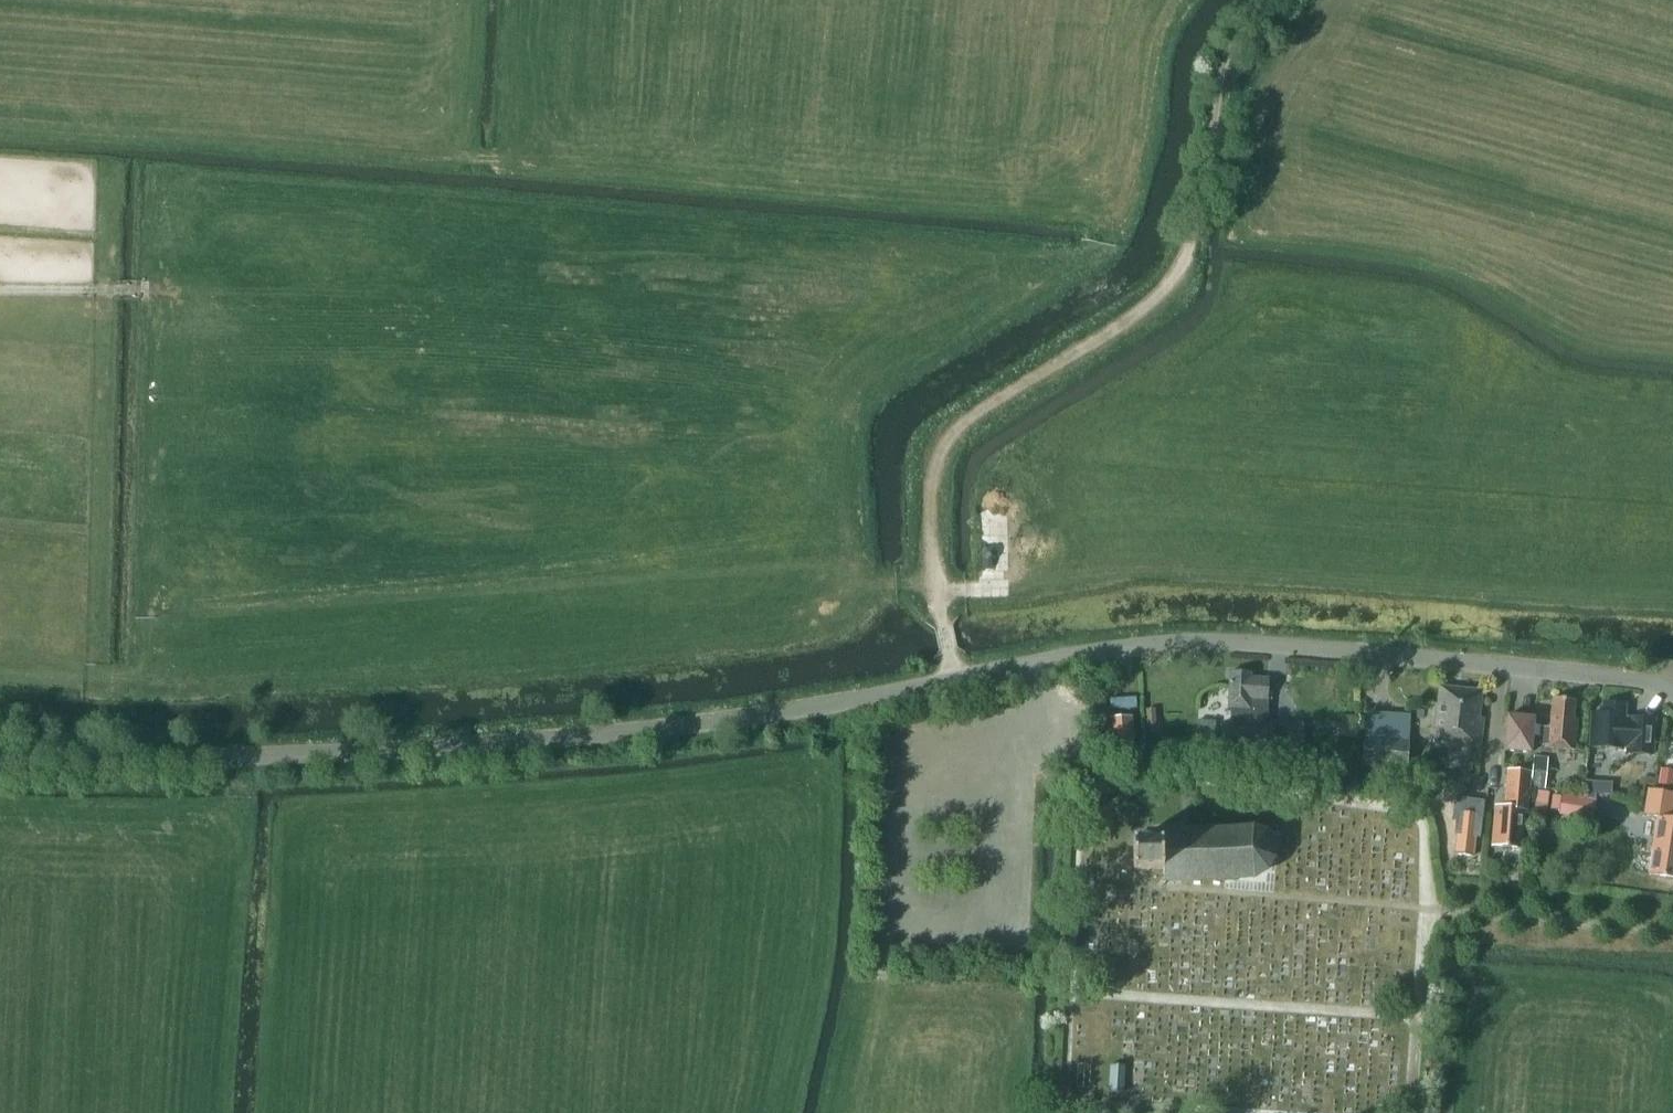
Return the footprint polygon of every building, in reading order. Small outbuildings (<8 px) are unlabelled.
[(1221,755),(1271,756),(1271,752),(1283,752),(1284,726),(1264,725),(1265,714),(1261,714),(1261,702),(1265,702),(1265,680),(1247,680),(1248,675),(1226,675),(1225,714),(1228,714),(1228,725),(1222,724),(1221,755)] [(1479,717),(1482,692),(1439,687),(1433,743),(1481,749),(1484,718),(1479,717)] [(1534,727),(1535,718),(1506,715),(1503,751),(1532,754),(1533,744),(1547,746),(1547,748),(1576,750),(1578,719),(1574,719),(1576,700),(1554,699),(1552,698),(1549,728),(1534,727)] [(1603,715),(1591,714),(1590,746),(1627,747),(1627,753),(1654,754),(1655,719),(1624,717),(1624,704),(1604,703),(1603,715)] [(1358,716),(1339,715),(1338,737),(1357,738),(1358,716)] [(1132,717),(1110,718),(1112,750),(1133,749),(1132,717)] [(1215,721),(1197,720),(1196,735),(1215,736),(1215,721)] [(1408,768),(1410,729),(1367,727),(1364,765),(1408,768)] [(1598,771),(1600,755),(1587,753),(1585,770),(1598,771)] [(1549,757),(1534,756),(1531,789),(1546,790),(1549,757)] [(1244,762),(1244,772),(1254,772),(1254,763),(1244,762)] [(1527,811),(1531,772),(1508,770),(1504,807),(1495,806),(1492,844),(1519,847),(1522,811),(1527,811)] [(1672,786),(1672,784),(1672,775),(1660,773),(1659,783),(1672,786)] [(1416,776),(1413,788),(1424,790),(1426,777),(1416,776)] [(1549,792),(1537,790),(1535,803),(1547,804),(1549,792)] [(1672,794),(1644,791),(1641,816),(1656,818),(1648,874),(1672,878),(1672,819),(1669,818),(1672,794)] [(1561,797),(1559,812),(1580,814),(1594,816),(1596,801),(1594,800),(1583,799),(1582,799),(1561,797)] [(1481,837),(1483,814),(1457,811),(1455,834),(1451,833),(1450,844),(1457,845),(1456,854),(1474,856),(1476,837),(1481,837)] [(1225,878),(1249,877),(1253,876),(1255,876),(1259,874),(1262,872),(1265,870),(1268,868),(1270,865),(1271,862),(1273,858),(1273,855),(1274,853),(1274,851),(1274,849),(1273,848),(1273,844),(1272,843),(1271,841),(1271,839),(1270,838),(1268,835),(1266,833),(1265,832),(1262,830),(1259,828),(1258,828),(1254,827),(1252,826),(1250,826),(1247,826),(1245,826),(1162,829),(1162,835),(1141,834),(1142,842),(1133,842),(1134,854),(1134,869),(1164,868),(1164,877),(1164,880),(1173,880),(1180,879),(1225,878)]
